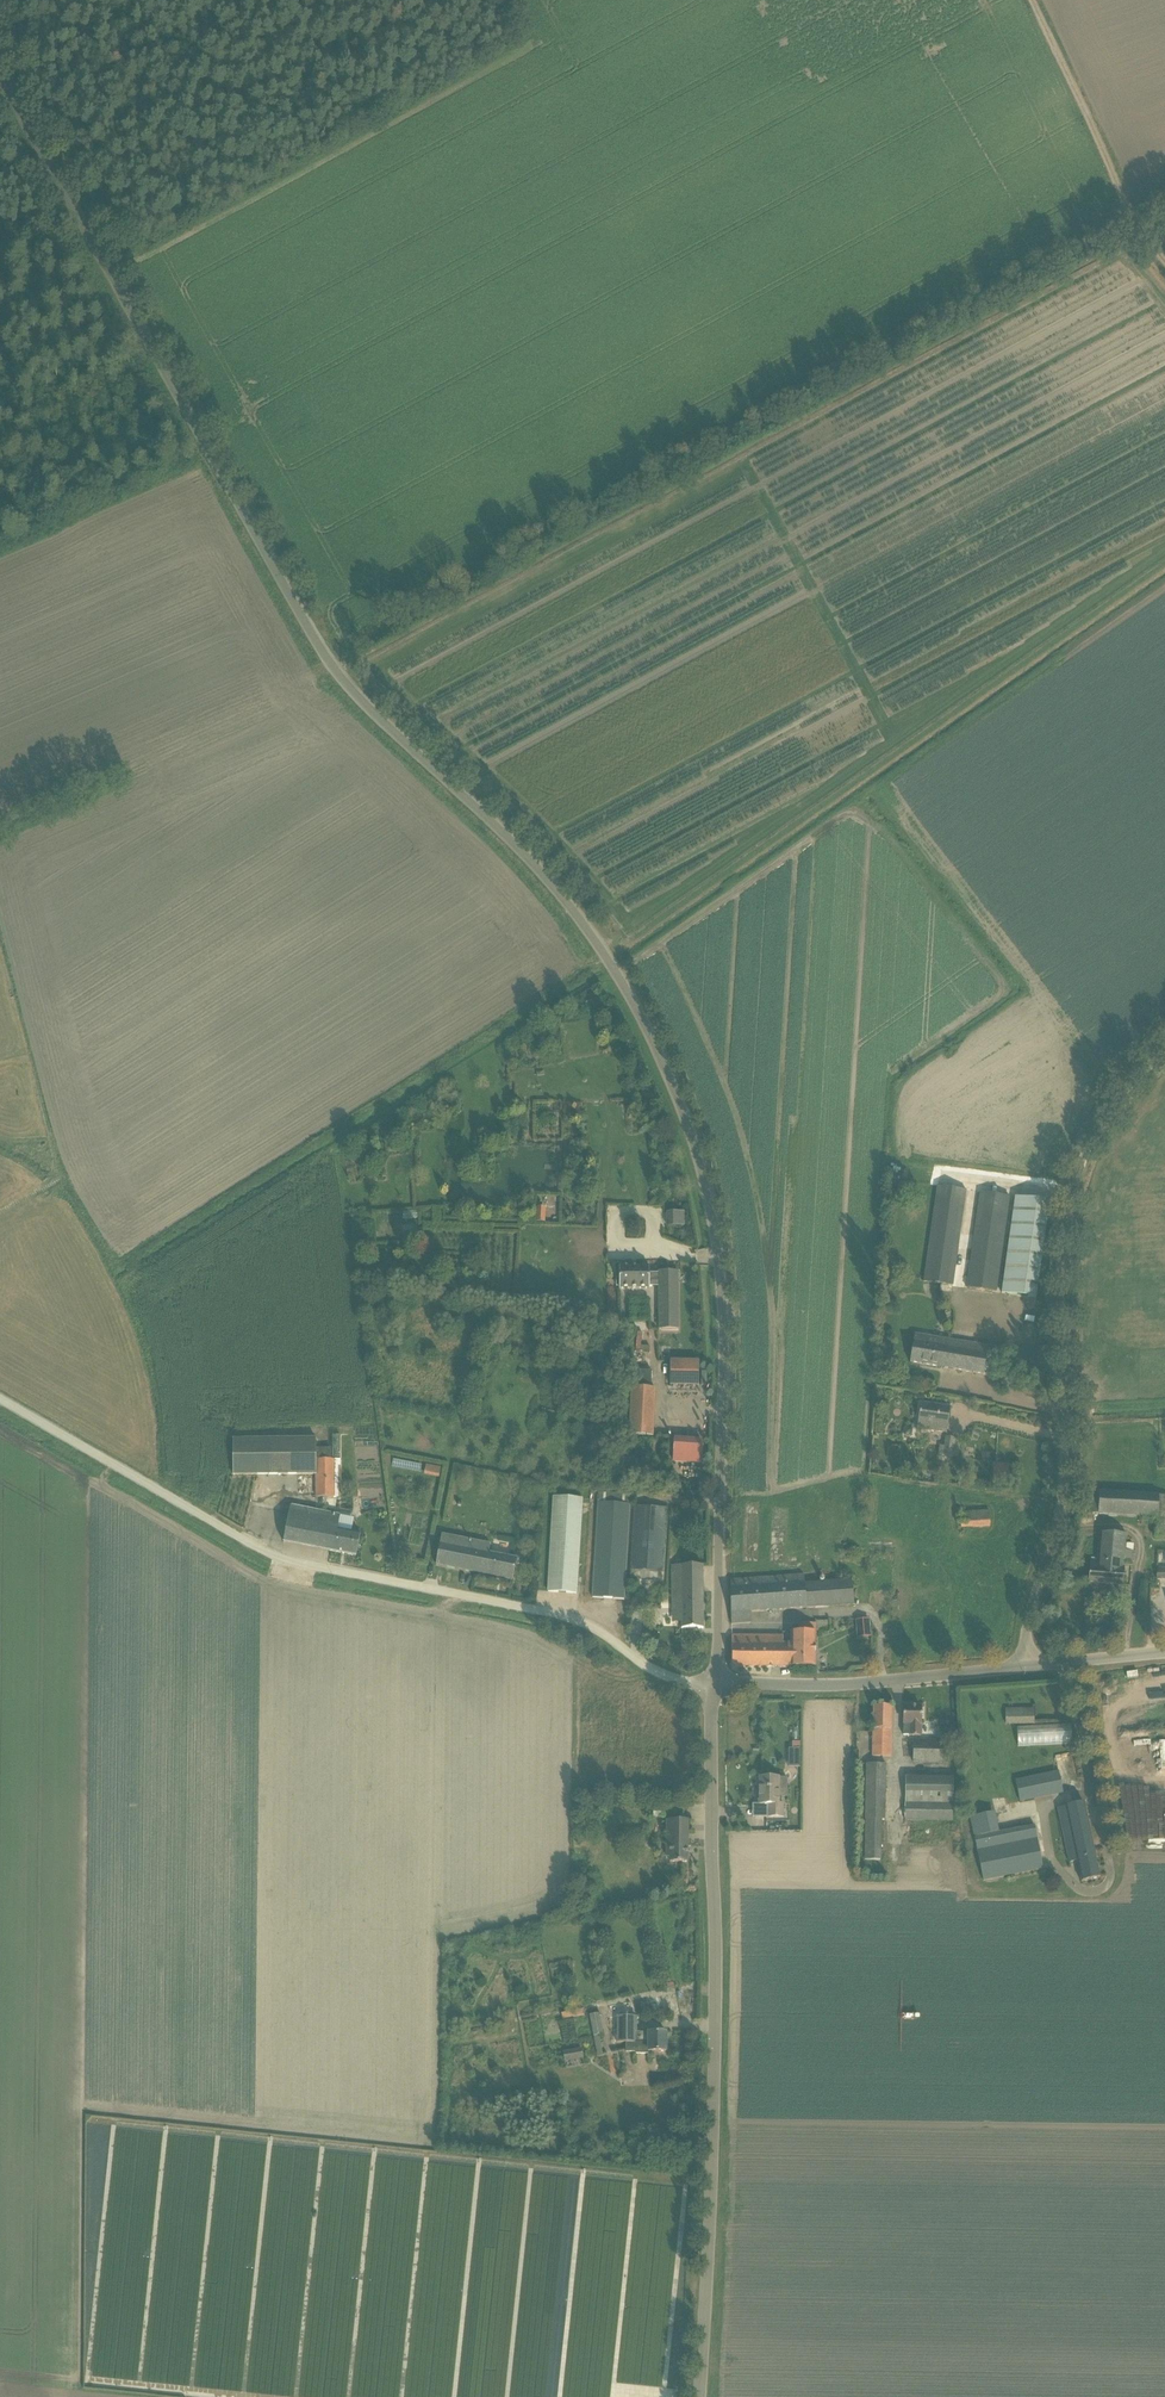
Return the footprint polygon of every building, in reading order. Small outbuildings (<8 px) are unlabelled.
[(953,1287),(958,1247),(960,1234),(966,1191),(937,1187),(924,1283),(953,1287)] [(996,1293),(1009,1197),(980,1193),(967,1289),(996,1293)] [(1002,1293),(1036,1298),(1049,1202),(1015,1197),(1002,1293)] [(686,1225),(685,1211),(667,1212),(667,1226),(686,1225)] [(659,1286),(659,1329),(678,1329),(678,1272),(659,1272),(659,1274),(649,1274),(649,1267),(619,1267),(619,1278),(616,1279),(616,1287),(619,1287),(619,1289),(649,1289),(649,1286),(659,1286)] [(1000,1378),(1005,1349),(938,1338),(936,1345),(914,1342),(911,1363),(1000,1378)] [(670,1362),(670,1385),(699,1385),(699,1363),(670,1362)] [(652,1372),(633,1371),(632,1384),(651,1385),(652,1372)] [(629,1436),(653,1437),(655,1389),(632,1388),(629,1436)] [(946,1433),(950,1408),(920,1403),(917,1428),(946,1433)] [(333,1436),(334,1457),(341,1457),(340,1436),(333,1436)] [(316,1437),(234,1438),(234,1474),(318,1473),(318,1496),(341,1496),(341,1459),(334,1459),(316,1460),(316,1437)] [(953,1458),(955,1439),(945,1438),(945,1447),(940,1446),(939,1456),(944,1457),(953,1458)] [(674,1441),(673,1461),(702,1463),(703,1443),(674,1441)] [(425,1474),(439,1476),(441,1468),(426,1466),(425,1474)] [(1009,1469),(993,1468),(993,1478),(1008,1479),(1009,1469)] [(660,1473),(630,1471),(630,1479),(660,1481),(660,1473)] [(1159,1497),(1090,1491),(1088,1514),(1156,1520),(1159,1497)] [(599,1493),(593,1598),(624,1600),(630,1495),(599,1493)] [(548,1592),(576,1594),(582,1499),(554,1497),(548,1592)] [(1159,1497),(1156,1520),(1155,1539),(1164,1540),(1164,1498),(1159,1497)] [(283,1542),(356,1556),(361,1534),(338,1529),(341,1515),(291,1505),(283,1542)] [(631,1570),(662,1572),(666,1508),(635,1506),(631,1570)] [(991,1526),(990,1510),(966,1510),(967,1527),(991,1526)] [(1122,1585),(1124,1568),(1117,1568),(1117,1565),(1133,1565),(1133,1552),(1126,1551),(1127,1536),(1099,1533),(1097,1562),(1090,1561),(1088,1582),(1122,1585)] [(442,1534),(436,1565),(512,1581),(517,1560),(489,1554),(491,1544),(442,1534)] [(703,1629),(703,1566),(679,1566),(673,1566),(673,1611),(682,1611),(682,1629),(703,1629)] [(1155,1570),(1155,1581),(1164,1581),(1164,1570),(1155,1570)] [(749,1612),(805,1608),(854,1604),(852,1580),(803,1583),(802,1575),(759,1578),(731,1580),(731,1589),(730,1589),(731,1624),(750,1623),(749,1612)] [(856,1629),(870,1628),(869,1619),(865,1620),(855,1621),(856,1629)] [(791,1668),(815,1668),(815,1633),(815,1625),(799,1625),(799,1634),(791,1634),(791,1645),(783,1645),(783,1637),(732,1636),(732,1666),(773,1667),(791,1667),(791,1668)] [(744,1694),(739,1697),(741,1703),(747,1700),(744,1694)] [(890,1756),(892,1707),(874,1707),(873,1755),(890,1756)] [(921,1707),(904,1707),(903,1736),(921,1736),(921,1707)] [(1006,1724),(1022,1723),(1034,1723),(1034,1709),(1006,1710),(1006,1724)] [(1073,1724),(1017,1726),(1018,1745),(1074,1744),(1073,1724)] [(954,1730),(944,1730),(944,1740),(954,1740),(954,1730)] [(914,1763),(948,1764),(949,1741),(914,1741),(914,1763)] [(886,1821),(886,1764),(866,1764),(864,1860),(882,1861),(882,1821),(886,1821)] [(1063,1793),(1058,1772),(1015,1781),(1004,1783),(1008,1804),(1063,1793)] [(954,1777),(905,1777),(905,1822),(953,1822),(954,1777)] [(779,1805),(779,1797),(787,1797),(787,1778),(759,1778),(759,1805),(769,1805),(769,1817),(783,1817),(783,1804),(779,1805)] [(1081,1882),(1100,1878),(1084,1803),(1057,1809),(1069,1862),(1076,1860),(1081,1882)] [(1038,1840),(1002,1847),(995,1812),(970,1817),(983,1882),(1043,1870),(1038,1840)] [(687,1850),(688,1821),(667,1821),(667,1822),(662,1822),(662,1828),(666,1828),(666,1857),(670,1857),(670,1862),(687,1862),(687,1850)] [(624,1830),(625,1842),(634,1842),(634,1841),(644,1840),(643,1829),(624,1830)] [(618,2042),(626,2042),(626,2052),(636,2052),(636,2054),(649,2054),(649,2052),(666,2052),(666,2033),(636,2033),(636,2017),(633,2017),(631,2002),(608,2006),(615,2043),(618,2042)] [(584,2015),(584,2011),(583,2009),(561,2014),(562,2015),(562,2019),(584,2015)] [(595,2054),(602,2053),(600,2033),(604,2033),(601,2012),(591,2014),(595,2054)] [(565,2062),(573,2061),(571,2050),(563,2052),(565,2062)]
